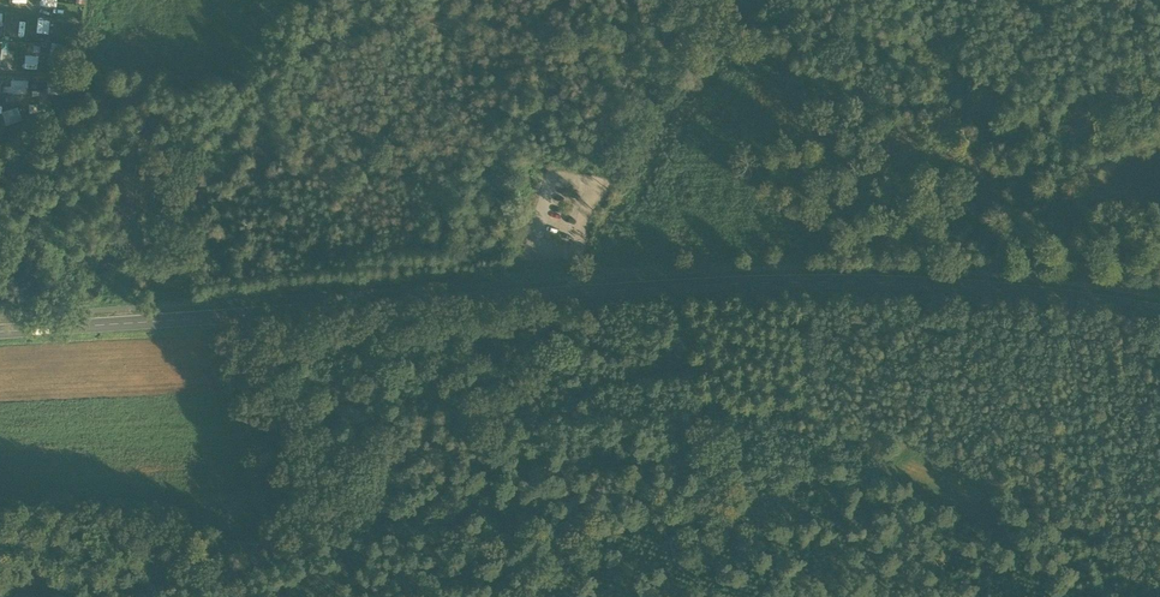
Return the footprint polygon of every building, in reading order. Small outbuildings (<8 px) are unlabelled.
[(49,34),(50,20),(36,19),(35,33),(49,34)] [(23,36),(25,22),(18,21),(16,36),(23,36)] [(13,65),(14,51),(7,50),(8,41),(1,41),(0,65),(13,65)] [(24,47),(24,62),(38,63),(39,47),(24,47)] [(3,86),(2,93),(27,93),(27,80),(10,80),(10,86),(3,86)] [(0,112),(4,125),(21,120),(17,107),(0,112)]
